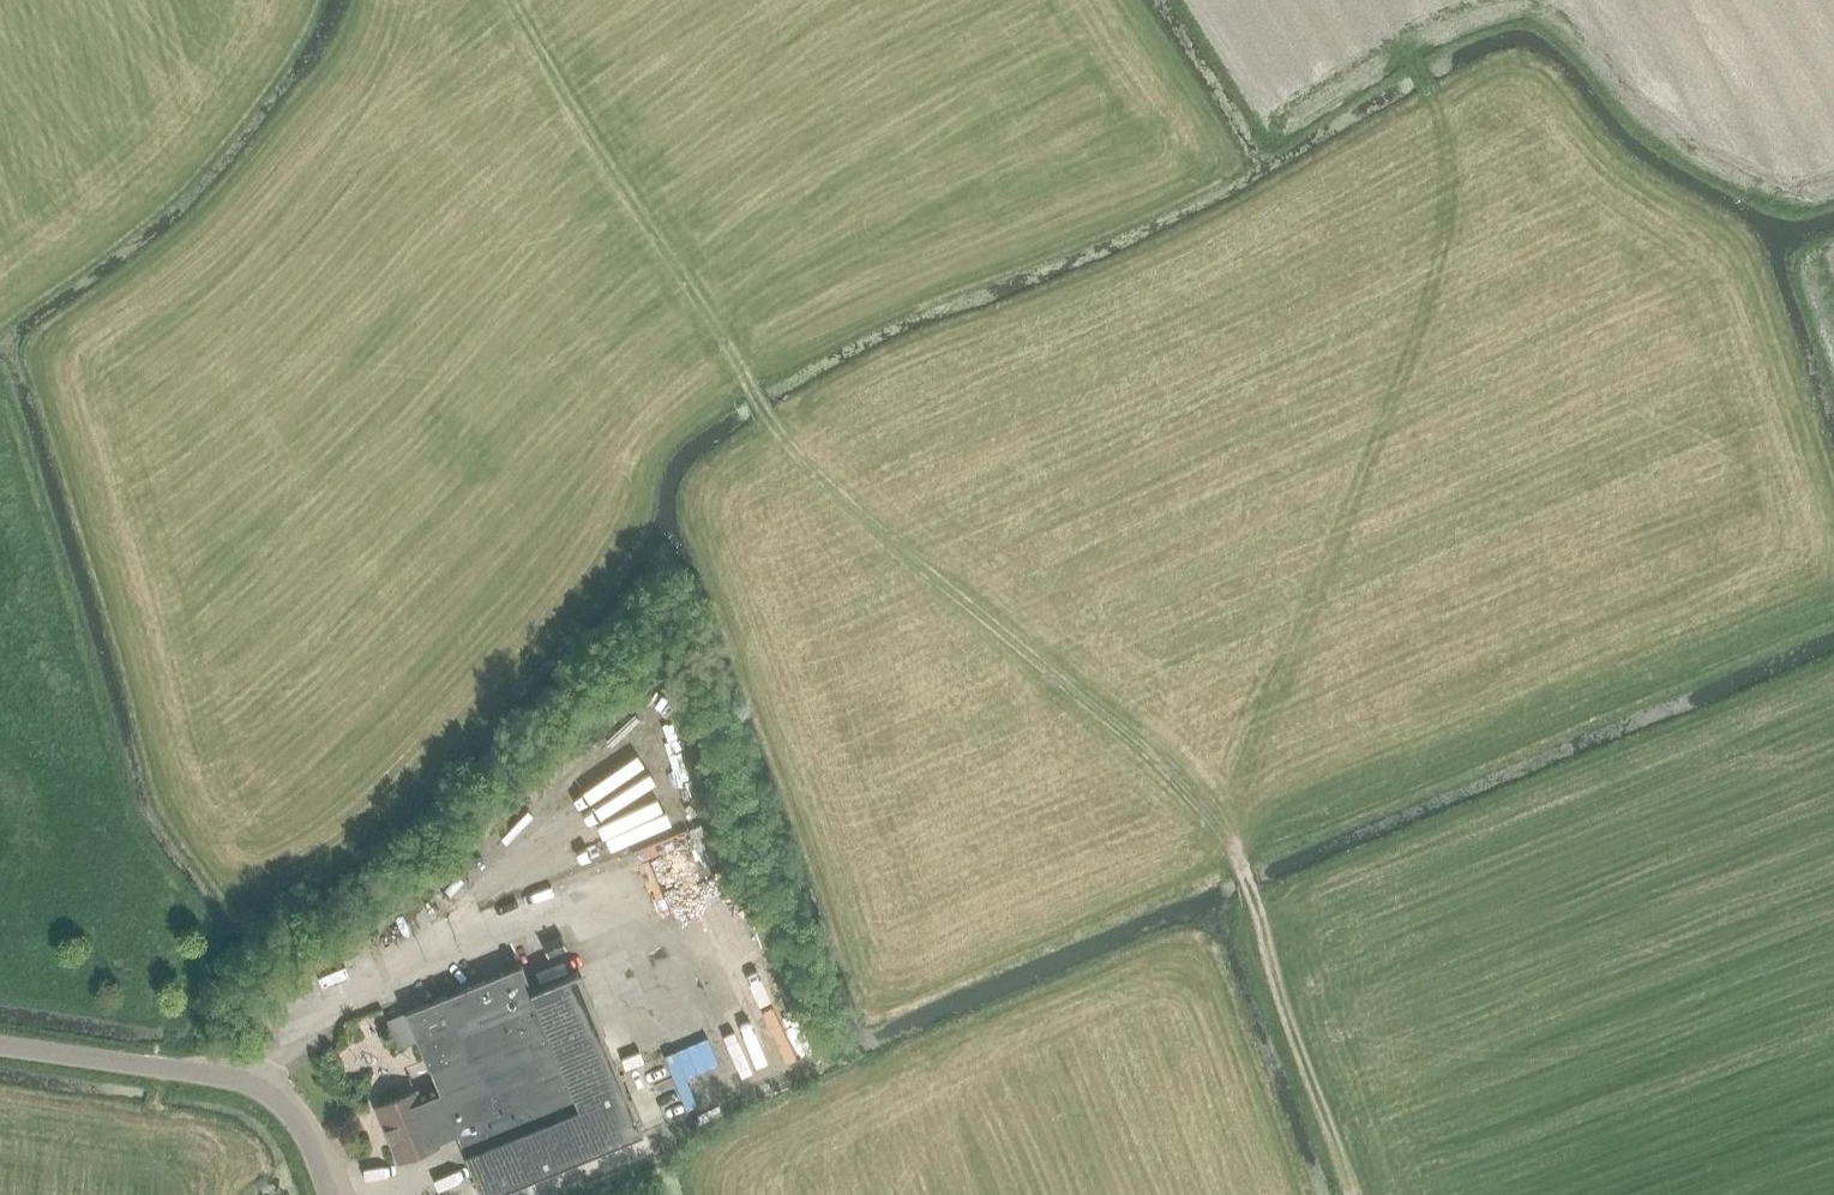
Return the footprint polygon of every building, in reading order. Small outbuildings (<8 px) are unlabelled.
[(547,954),(567,947),(562,935),(543,943),(547,954)] [(406,1012),(386,1020),(398,1049),(418,1041),(429,1068),(430,1067),(437,1084),(416,1092),(416,1090),(377,1106),(399,1159),(436,1144),(435,1140),(456,1131),(482,1194),(484,1194),(642,1130),(577,970),(530,989),(521,965),(406,1012)]
